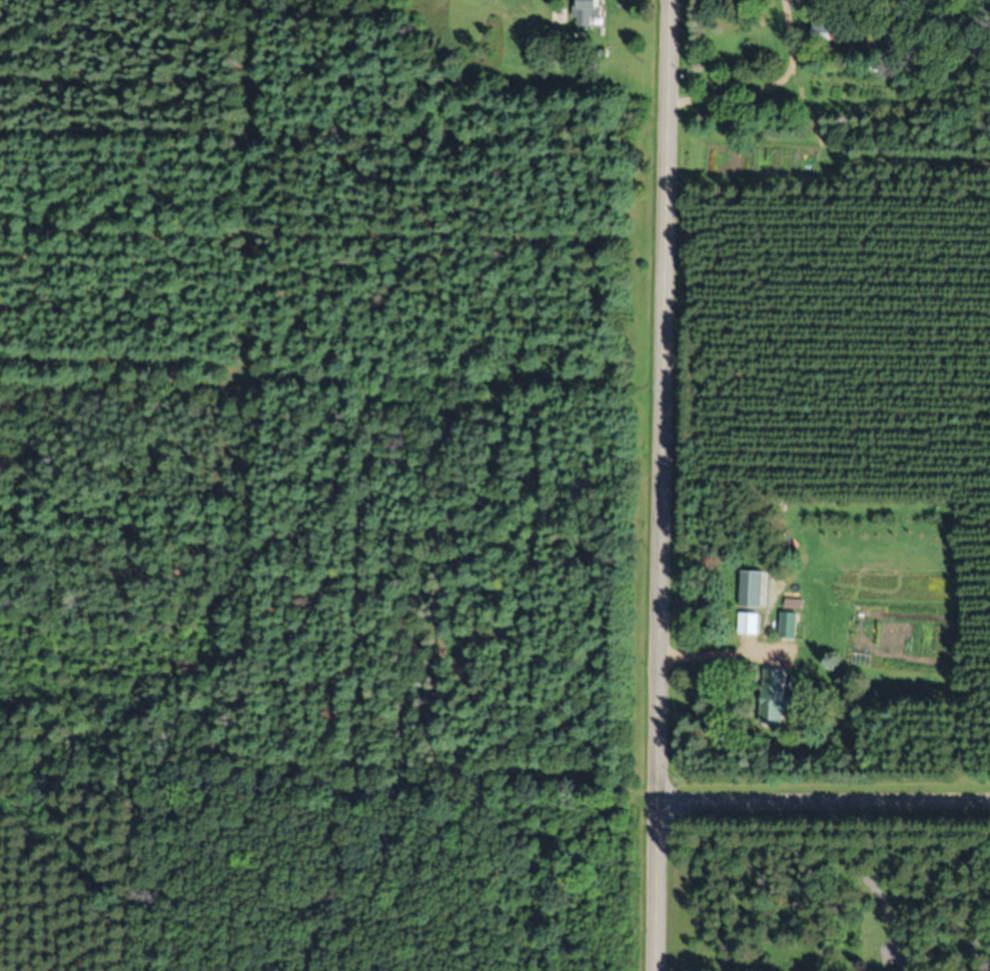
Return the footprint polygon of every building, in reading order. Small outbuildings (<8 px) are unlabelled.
[(600,0),(578,0),(579,27),(594,26),(594,17),(601,17),(600,0)] [(836,41),(836,26),(814,26),(814,41),(836,41)] [(743,608),(765,608),(765,572),(743,572),(743,608)] [(787,609),(796,608),(796,600),(787,600),(787,609)] [(781,639),(797,639),(798,612),(781,612),(781,639)] [(740,635),(760,635),(760,614),(740,614),(740,635)] [(765,670),(761,724),(783,726),(784,714),(796,715),(796,701),(784,700),(786,671),(765,670)]
